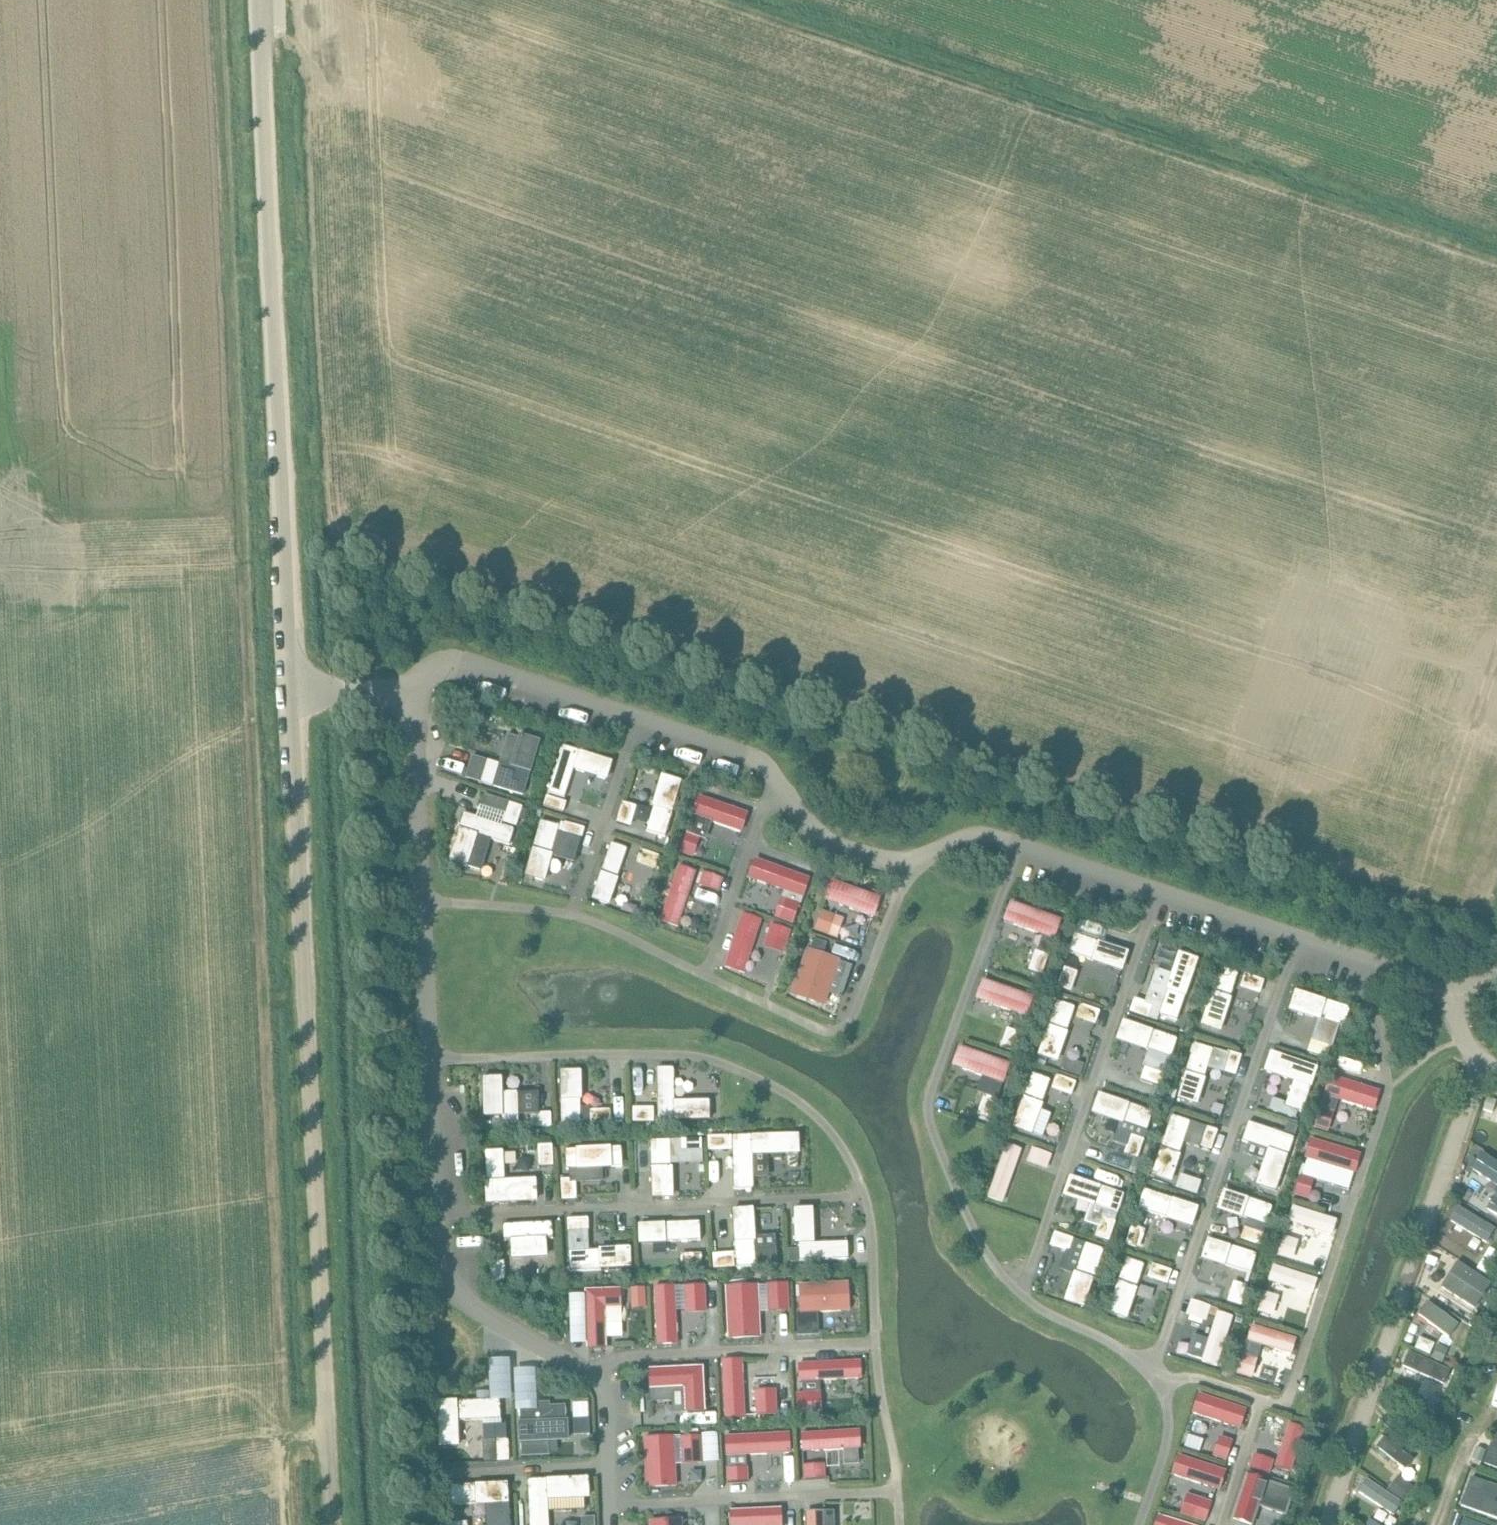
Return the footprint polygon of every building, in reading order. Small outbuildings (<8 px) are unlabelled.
[(499,764),(493,787),(525,796),(532,773),(541,741),(520,735),(519,738),(510,768),(499,764)] [(563,746),(548,793),(565,799),(574,771),(607,782),(613,762),(563,746)] [(654,807),(647,831),(666,836),(673,812),(682,780),(662,774),(652,806),(654,807)] [(547,796),(543,807),(563,814),(567,803),(547,796)] [(700,797),(693,815),(713,822),(712,823),(742,834),(749,814),(700,797)] [(509,803),(503,823),(517,828),(523,808),(509,803)] [(622,803),(616,823),(631,828),(637,807),(622,803)] [(464,814),(449,864),(467,870),(478,836),(510,846),(511,842),(515,830),(464,814)] [(541,821),(525,877),(545,883),(553,857),(550,856),(557,834),(558,834),(560,827),(558,826),(541,821)] [(565,823),(561,835),(582,841),(585,829),(565,823)] [(686,834),(680,853),(693,858),(700,839),(686,834)] [(611,844),(592,900),(610,907),(619,879),(618,879),(628,849),(611,844)] [(640,850),(635,864),(656,870),(660,857),(640,850)] [(755,859),(748,879),(784,892),(802,898),(804,899),(811,879),(755,859)] [(679,866),(660,922),(678,928),(697,872),(679,866)] [(703,872),(698,886),(719,893),(724,879),(703,872)] [(831,881),(824,901),(875,919),(882,899),(831,881)] [(786,899),(779,920),(793,925),(800,904),(786,899)] [(1010,902),(1003,922),(1043,936),(1055,940),(1062,920),(1010,902)] [(822,911),(815,931),(828,936),(835,916),(822,911)] [(742,914),(724,969),(745,975),(762,921),(742,914)] [(771,924),(767,936),(788,943),(791,931),(771,924)] [(1074,933),(1068,953),(1091,961),(1091,962),(1123,973),(1130,952),(1105,944),(1074,933)] [(812,942),(810,950),(824,955),(826,947),(827,944),(813,939),(812,942)] [(806,949),(791,996),(825,1007),(828,998),(829,994),(837,997),(842,999),(853,966),(848,964),(840,962),(840,960),(824,955),(810,950),(806,949)] [(1035,951),(1028,971),(1042,976),(1049,956),(1035,951)] [(1168,991),(1160,1015),(1177,1021),(1185,998),(1186,998),(1199,960),(1179,953),(1172,974),(1171,975),(1166,991),(1168,991)] [(1220,967),(1201,1027),(1221,1033),(1232,998),(1231,998),(1239,973),(1220,967)] [(1064,968),(1057,988),(1072,993),(1078,972),(1064,968)] [(1244,974),(1240,988),(1260,995),(1265,981),(1244,974)] [(983,980),(976,1000),(1027,1018),(1034,999),(1034,998),(983,980)] [(1296,991),(1290,1011),(1320,1021),(1321,1019),(1344,1027),(1350,1008),(1296,991)] [(1134,999),(1129,1013),(1150,1020),(1154,1006),(1134,999)] [(1049,1026),(1038,1056),(1047,1059),(1058,1063),(1069,1033),(1067,1032),(1075,1008),(1057,1001),(1048,1026),(1049,1026)] [(1080,1004),(1075,1018),(1095,1025),(1100,1012),(1080,1004)] [(1123,1021),(1116,1041),(1147,1052),(1148,1050),(1170,1058),(1171,1058),(1178,1039),(1123,1021)] [(1007,1028),(1000,1048),(1014,1053),(1021,1033),(1007,1028)] [(1311,1041),(1307,1053),(1327,1059),(1331,1047),(1311,1041)] [(1185,1072),(1177,1100),(1198,1106),(1206,1079),(1204,1078),(1207,1068),(1213,1049),(1194,1044),(1186,1073),(1185,1072)] [(959,1047),(952,1067),(982,1077),(991,1080),(992,1080),(1003,1083),(1002,1084),(1004,1085),(1010,1066),(1011,1065),(959,1047)] [(1229,1054),(1224,1073),(1236,1077),(1242,1056),(1228,1052),(1227,1054),(1229,1054)] [(1268,1052),(1262,1071),(1292,1081),(1284,1106),(1298,1111),(1301,1112),(1309,1087),(1310,1088),(1317,1067),(1268,1052)] [(1038,1056),(1035,1063),(1045,1066),(1047,1059),(1038,1056)] [(1064,1058),(1060,1070),(1080,1077),(1085,1064),(1064,1058)] [(674,1068),(657,1069),(658,1122),(711,1121),(711,1101),(675,1101),(674,1068)] [(1145,1068),(1140,1080),(1161,1087),(1165,1074),(1145,1068)] [(581,1071),(560,1072),(563,1126),(581,1126),(580,1108),(580,1101),(583,1101),(581,1071)] [(1033,1074),(1013,1128),(1033,1135),(1045,1103),(1043,1103),(1051,1080),(1033,1074)] [(1056,1075),(1051,1089),(1072,1097),(1077,1083),(1056,1075)] [(1330,1076),(1324,1096),(1325,1097),(1339,1101),(1374,1112),(1381,1092),(1330,1076)] [(502,1078),(483,1078),(484,1118),(502,1117),(502,1123),(519,1123),(519,1115),(518,1093),(503,1093),(502,1078)] [(1100,1093),(1093,1113),(1125,1124),(1125,1122),(1148,1130),(1154,1112),(1132,1104),(1100,1093)] [(983,1095),(977,1115),(991,1120),(998,1100),(997,1099),(986,1095),(983,1095)] [(654,1107),(632,1108),(633,1123),(654,1122),(654,1107)] [(1320,1108),(1314,1128),(1328,1133),(1335,1113),(1322,1108),(1320,1108)] [(611,1109),(590,1110),(590,1125),(612,1124),(611,1109)] [(540,1115),(530,1116),(530,1129),(536,1128),(551,1128),(552,1128),(552,1113),(540,1113),(540,1115)] [(1172,1116),(1151,1177),(1172,1184),(1182,1155),(1180,1155),(1184,1142),(1191,1122),(1172,1116)] [(1249,1123),(1242,1141),(1268,1149),(1256,1185),(1276,1192),(1294,1138),(1249,1123)] [(1204,1126),(1197,1147),(1211,1151),(1218,1131),(1204,1126)] [(798,1134),(733,1136),(735,1189),(754,1189),(753,1155),(798,1154),(798,1134)] [(1126,1147),(1123,1155),(1138,1159),(1145,1140),(1131,1135),(1127,1147),(1126,1147)] [(729,1136),(708,1136),(708,1151),(729,1151),(729,1136)] [(1307,1160),(1302,1176),(1312,1179),(1314,1180),(1349,1190),(1354,1174),(1355,1174),(1362,1155),(1310,1139),(1304,1159),(1306,1159),(1307,1160)] [(671,1140),(651,1140),(653,1198),(671,1198),(670,1167),(671,1167),(671,1164),(671,1140)] [(552,1145),(538,1145),(539,1167),(553,1166),(552,1145)] [(1005,1148),(988,1198),(1004,1203),(1022,1151),(1006,1145),(1005,1148)] [(576,1150),(565,1150),(567,1170),(569,1170),(603,1168),(603,1169),(613,1169),(613,1168),(623,1167),(622,1147),(612,1148),(611,1146),(576,1149),(576,1150)] [(1032,1148),(1026,1163),(1047,1170),(1052,1155),(1032,1148)] [(487,1182),(484,1182),(486,1205),(538,1202),(536,1179),(504,1181),(503,1150),(485,1151),(487,1182)] [(1496,1183),(1496,1165),(1482,1154),(1473,1167),(1496,1183)] [(1069,1176),(1062,1197),(1089,1206),(1090,1205),(1118,1213),(1119,1213),(1125,1195),(1069,1176)] [(1301,1176),(1294,1196),(1308,1200),(1314,1180),(1312,1179),(1302,1176),(1301,1176)] [(570,1179),(561,1179),(562,1201),(577,1200),(576,1183),(576,1178),(570,1179)] [(1144,1190),(1138,1209),(1166,1218),(1166,1220),(1193,1229),(1199,1208),(1144,1190)] [(1223,1190),(1216,1211),(1243,1220),(1243,1218),(1247,1219),(1244,1229),(1263,1235),(1264,1233),(1273,1207),(1223,1190)] [(1484,1213),(1496,1221),(1496,1199),(1494,1198),(1484,1213)] [(1455,1217),(1488,1237),(1495,1225),(1462,1206),(1455,1217)] [(1293,1207),(1288,1223),(1289,1223),(1333,1237),(1338,1221),(1293,1207)] [(754,1208),(733,1209),(737,1267),(756,1266),(754,1241),(756,1241),(756,1237),(754,1208)] [(814,1208),(794,1209),(795,1245),(799,1245),(800,1262),(849,1260),(848,1242),(815,1244),(814,1208)] [(1098,1227),(1095,1237),(1109,1241),(1115,1222),(1103,1218),(1100,1228),(1098,1227)] [(701,1222),(639,1225),(639,1244),(667,1243),(667,1242),(701,1240),(701,1222)] [(553,1223),(504,1225),(504,1242),(511,1242),(510,1240),(547,1238),(547,1240),(553,1239),(553,1223)] [(1132,1225),(1125,1245),(1139,1250),(1146,1230),(1132,1225)] [(1054,1233),(1050,1246),(1065,1252),(1066,1251),(1069,1252),(1073,1240),(1054,1233)] [(756,1237),(756,1241),(754,1241),(756,1266),(778,1264),(776,1235),(756,1237)] [(1284,1236),(1277,1256),(1293,1261),(1299,1241),(1284,1236)] [(1207,1240),(1201,1260),(1225,1267),(1226,1266),(1252,1274),(1257,1255),(1207,1240)] [(1073,1274),(1064,1302),(1084,1309),(1104,1250),(1085,1244),(1075,1275),(1073,1274)] [(590,1252),(569,1253),(570,1272),(632,1269),(631,1247),(599,1249),(599,1251),(590,1252)] [(798,1249),(788,1250),(788,1263),(799,1262),(798,1249)] [(1126,1258),(1107,1313),(1127,1321),(1139,1289),(1137,1288),(1145,1265),(1126,1258)] [(1481,1259),(1475,1267),(1483,1272),(1488,1263),(1481,1259)] [(505,1262),(490,1262),(491,1283),(506,1282),(505,1262)] [(1458,1262),(1441,1288),(1470,1306),(1475,1310),(1481,1301),(1492,1284),(1490,1283),(1482,1278),(1458,1262)] [(1152,1264),(1147,1278),(1167,1285),(1172,1271),(1152,1264)] [(1273,1266),(1268,1282),(1313,1296),(1318,1280),(1273,1266)] [(849,1282),(799,1285),(800,1312),(819,1311),(819,1313),(851,1312),(849,1282)] [(1233,1282),(1227,1302),(1241,1307),(1247,1286),(1233,1282)] [(759,1284),(725,1286),(728,1340),(762,1339),(761,1313),(759,1286),(759,1284)] [(705,1285),(684,1286),(684,1287),(685,1310),(685,1314),(707,1313),(705,1285)] [(675,1286),(654,1287),(657,1346),(678,1345),(676,1311),(675,1287),(675,1286)] [(621,1289),(585,1290),(586,1350),(607,1349),(607,1338),(606,1310),(622,1309),(621,1289)] [(1265,1292),(1258,1312),(1273,1317),(1279,1297),(1265,1292)] [(1191,1300),(1186,1315),(1206,1322),(1211,1307),(1191,1300)] [(1429,1305),(1421,1317),(1460,1343),(1468,1331),(1429,1305)] [(1195,1337),(1189,1356),(1202,1360),(1201,1363),(1217,1368),(1233,1318),(1217,1313),(1208,1341),(1195,1337)] [(1476,1314),(1469,1325),(1476,1330),(1484,1319),(1476,1314)] [(1252,1326),(1247,1342),(1292,1356),(1297,1340),(1297,1339),(1252,1326)] [(1436,1345),(1431,1359),(1443,1363),(1448,1349),(1436,1345)] [(1243,1354),(1237,1374),(1252,1379),(1259,1359),(1243,1354)] [(1409,1354),(1403,1367),(1444,1385),(1449,1372),(1409,1354)] [(743,1359),(722,1361),(725,1420),(746,1419),(743,1359)] [(862,1361),(798,1364),(799,1383),(803,1382),(821,1382),(863,1379),(862,1361)] [(704,1366),(649,1368),(650,1390),(673,1389),(684,1389),(685,1413),(706,1412),(704,1366)] [(1459,1409),(1388,1377),(1373,1419),(1441,1450),(1459,1409)] [(809,1393),(796,1394),(797,1415),(799,1415),(810,1415),(809,1393)] [(1198,1394),(1192,1414),(1241,1430),(1247,1410),(1198,1394)] [(458,1401),(437,1402),(439,1449),(460,1448),(459,1421),(501,1419),(500,1400),(458,1402),(458,1401)] [(777,1401),(755,1402),(756,1416),(778,1414),(777,1401)] [(521,1422),(518,1422),(519,1444),(570,1441),(569,1420),(567,1420),(566,1405),(550,1406),(550,1403),(540,1403),(538,1403),(538,1407),(520,1408),(521,1422)] [(589,1403),(572,1404),(573,1420),(579,1420),(590,1419),(589,1403)] [(1288,1424),(1275,1467),(1292,1472),(1305,1429),(1288,1424)] [(1484,1465),(1496,1470),(1496,1429),(1484,1465)] [(860,1430),(801,1434),(803,1453),(844,1450),(858,1449),(862,1449),(860,1430)] [(790,1433),(725,1436),(726,1457),(727,1457),(747,1456),(791,1454),(790,1433)] [(675,1436),(644,1438),(646,1489),(678,1488),(675,1436)] [(702,1436),(681,1437),(681,1451),(703,1450),(702,1436)] [(1219,1436),(1212,1457),(1227,1462),(1234,1441),(1219,1436)] [(1376,1448),(1405,1471),(1413,1461),(1384,1438),(1376,1448)] [(1477,1447),(1472,1460),(1481,1463),(1486,1451),(1477,1447)] [(1254,1454),(1249,1468),(1270,1475),(1274,1461),(1254,1454)] [(1176,1456),(1170,1475),(1219,1491),(1225,1472),(1176,1456)] [(825,1464),(804,1466),(804,1480),(826,1478),(825,1464)] [(748,1467),(727,1468),(728,1483),(749,1482),(748,1467)] [(1397,1476),(1387,1491),(1403,1502),(1413,1487),(1397,1476)] [(528,1481),(530,1524),(550,1524),(549,1512),(548,1501),(585,1499),(590,1499),(589,1477),(528,1481)] [(1233,1520),(1249,1524),(1250,1524),(1257,1505),(1286,1515),(1293,1492),(1247,1477),(1233,1520)] [(1496,1520),(1496,1504),(1495,1503),(1496,1497),(1496,1489),(1472,1480),(1462,1507),(1496,1520)] [(1367,1482),(1361,1491),(1393,1513),(1399,1504),(1367,1482)] [(450,1485),(451,1505),(476,1504),(476,1506),(486,1506),(487,1524),(510,1524),(509,1483),(450,1485)] [(1187,1494),(1180,1514),(1192,1518),(1205,1523),(1212,1502),(1198,1498),(1187,1494)] [(730,1510),(730,1524),(783,1524),(782,1508),(730,1510)] [(805,1512),(806,1524),(825,1524),(824,1512),(805,1512)] [(1449,1524),(1459,1524),(1462,1517),(1453,1513),(1449,1524)] [(1154,1524),(1189,1524),(1158,1515),(1154,1524)]
